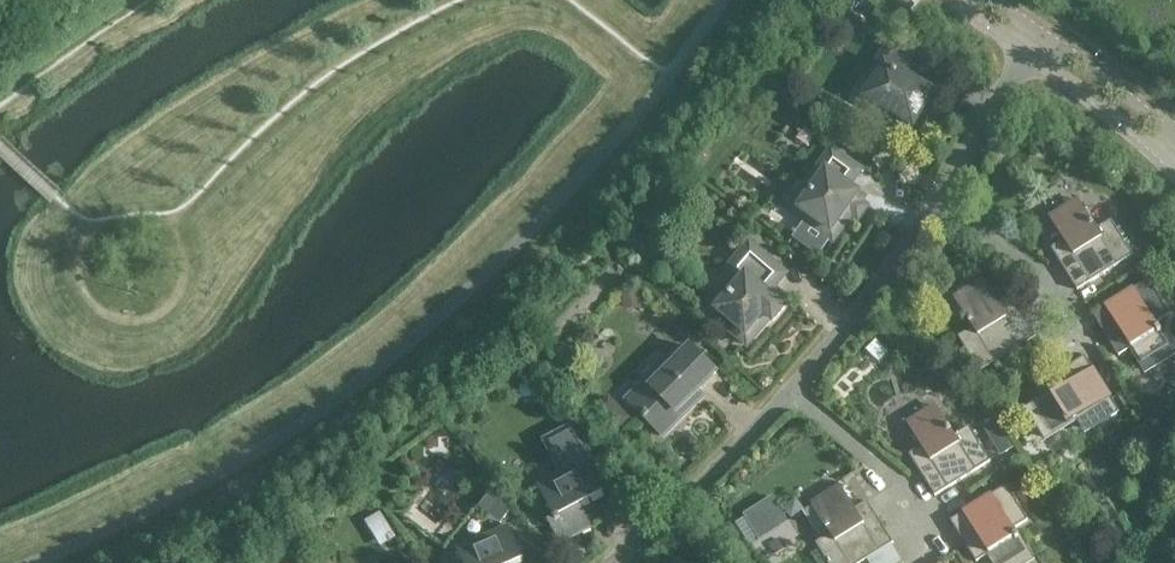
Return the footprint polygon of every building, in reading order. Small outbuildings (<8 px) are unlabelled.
[(867,97),(898,116),(894,122),(915,135),(926,116),(920,112),(931,93),(911,81),(921,63),(890,44),(869,79),(876,83),(867,97)] [(928,44),(923,51),(936,58),(940,51),(928,44)] [(797,212),(811,222),(807,229),(830,246),(851,217),(854,219),(860,210),(858,208),(862,202),(848,191),(860,174),(830,153),(801,193),(808,197),(797,212)] [(1051,249),(1060,264),(1063,262),(1079,288),(1076,289),(1077,290),(1133,256),(1111,221),(1097,230),(1094,225),(1092,221),(1091,221),(1078,200),(1049,218),(1064,241),(1051,249)] [(1153,232),(1141,241),(1151,255),(1163,246),(1153,232)] [(712,318),(748,348),(770,321),(773,323),(784,309),(782,307),(787,301),(767,284),(779,270),(750,246),(726,274),(734,280),(723,293),(729,298),(712,318)] [(1105,307),(1092,315),(1093,316),(1095,315),(1111,341),(1109,342),(1118,357),(1131,349),(1145,372),(1174,354),(1161,333),(1159,329),(1158,329),(1155,324),(1170,315),(1148,280),(1134,289),(1133,289),(1105,307)] [(980,372),(1036,337),(1035,336),(1032,338),(1016,312),(1019,311),(1009,296),(997,304),(983,281),(954,299),(967,320),(966,320),(969,324),(970,324),(973,329),(958,338),(980,372)] [(642,293),(622,294),(623,308),(643,307),(642,293)] [(662,374),(657,369),(635,392),(644,400),(635,409),(663,437),(694,406),(689,401),(716,373),(690,347),(662,374)] [(1092,369),(1084,357),(1083,358),(1085,360),(1059,376),(1058,374),(1043,383),(1051,395),(1028,410),(1046,438),(1067,425),(1067,426),(1071,423),(1076,420),(1085,434),(1119,413),(1110,398),(1111,398),(1093,369),(1092,369)] [(997,378),(985,386),(993,398),(1005,391),(997,378)] [(909,455),(918,469),(920,468),(936,494),(934,495),(935,496),(991,461),(969,427),(954,436),(951,431),(952,431),(949,427),(936,406),(907,424),(921,447),(909,455)] [(988,426),(983,432),(997,455),(1004,453),(1012,448),(995,422),(988,426)] [(549,525),(559,545),(592,527),(579,502),(587,498),(589,502),(605,493),(591,468),(596,465),(597,466),(598,465),(565,430),(554,436),(574,474),(566,478),(564,474),(538,488),(556,522),(549,525)] [(950,521),(951,522),(953,521),(969,546),(967,548),(976,562),(989,555),(994,562),(1026,562),(1032,560),(1019,539),(1017,534),(1016,535),(1013,530),(1028,521),(1006,486),(991,495),(962,513),(963,513),(950,521)] [(893,543),(892,542),(890,543),(874,518),(876,516),(867,502),(855,510),(840,487),(812,505),(825,525),(824,526),(827,530),(830,534),(816,544),(828,562),(862,562),(893,543)] [(770,496),(742,513),(757,538),(785,521),(770,496)] [(510,508),(501,501),(494,510),(503,517),(510,508)] [(379,510),(364,520),(370,530),(385,521),(379,510)] [(457,550),(463,562),(519,562),(524,561),(509,528),(493,535),(494,539),(486,543),(484,539),(457,550)] [(876,562),(899,562),(894,554),(876,562)]
